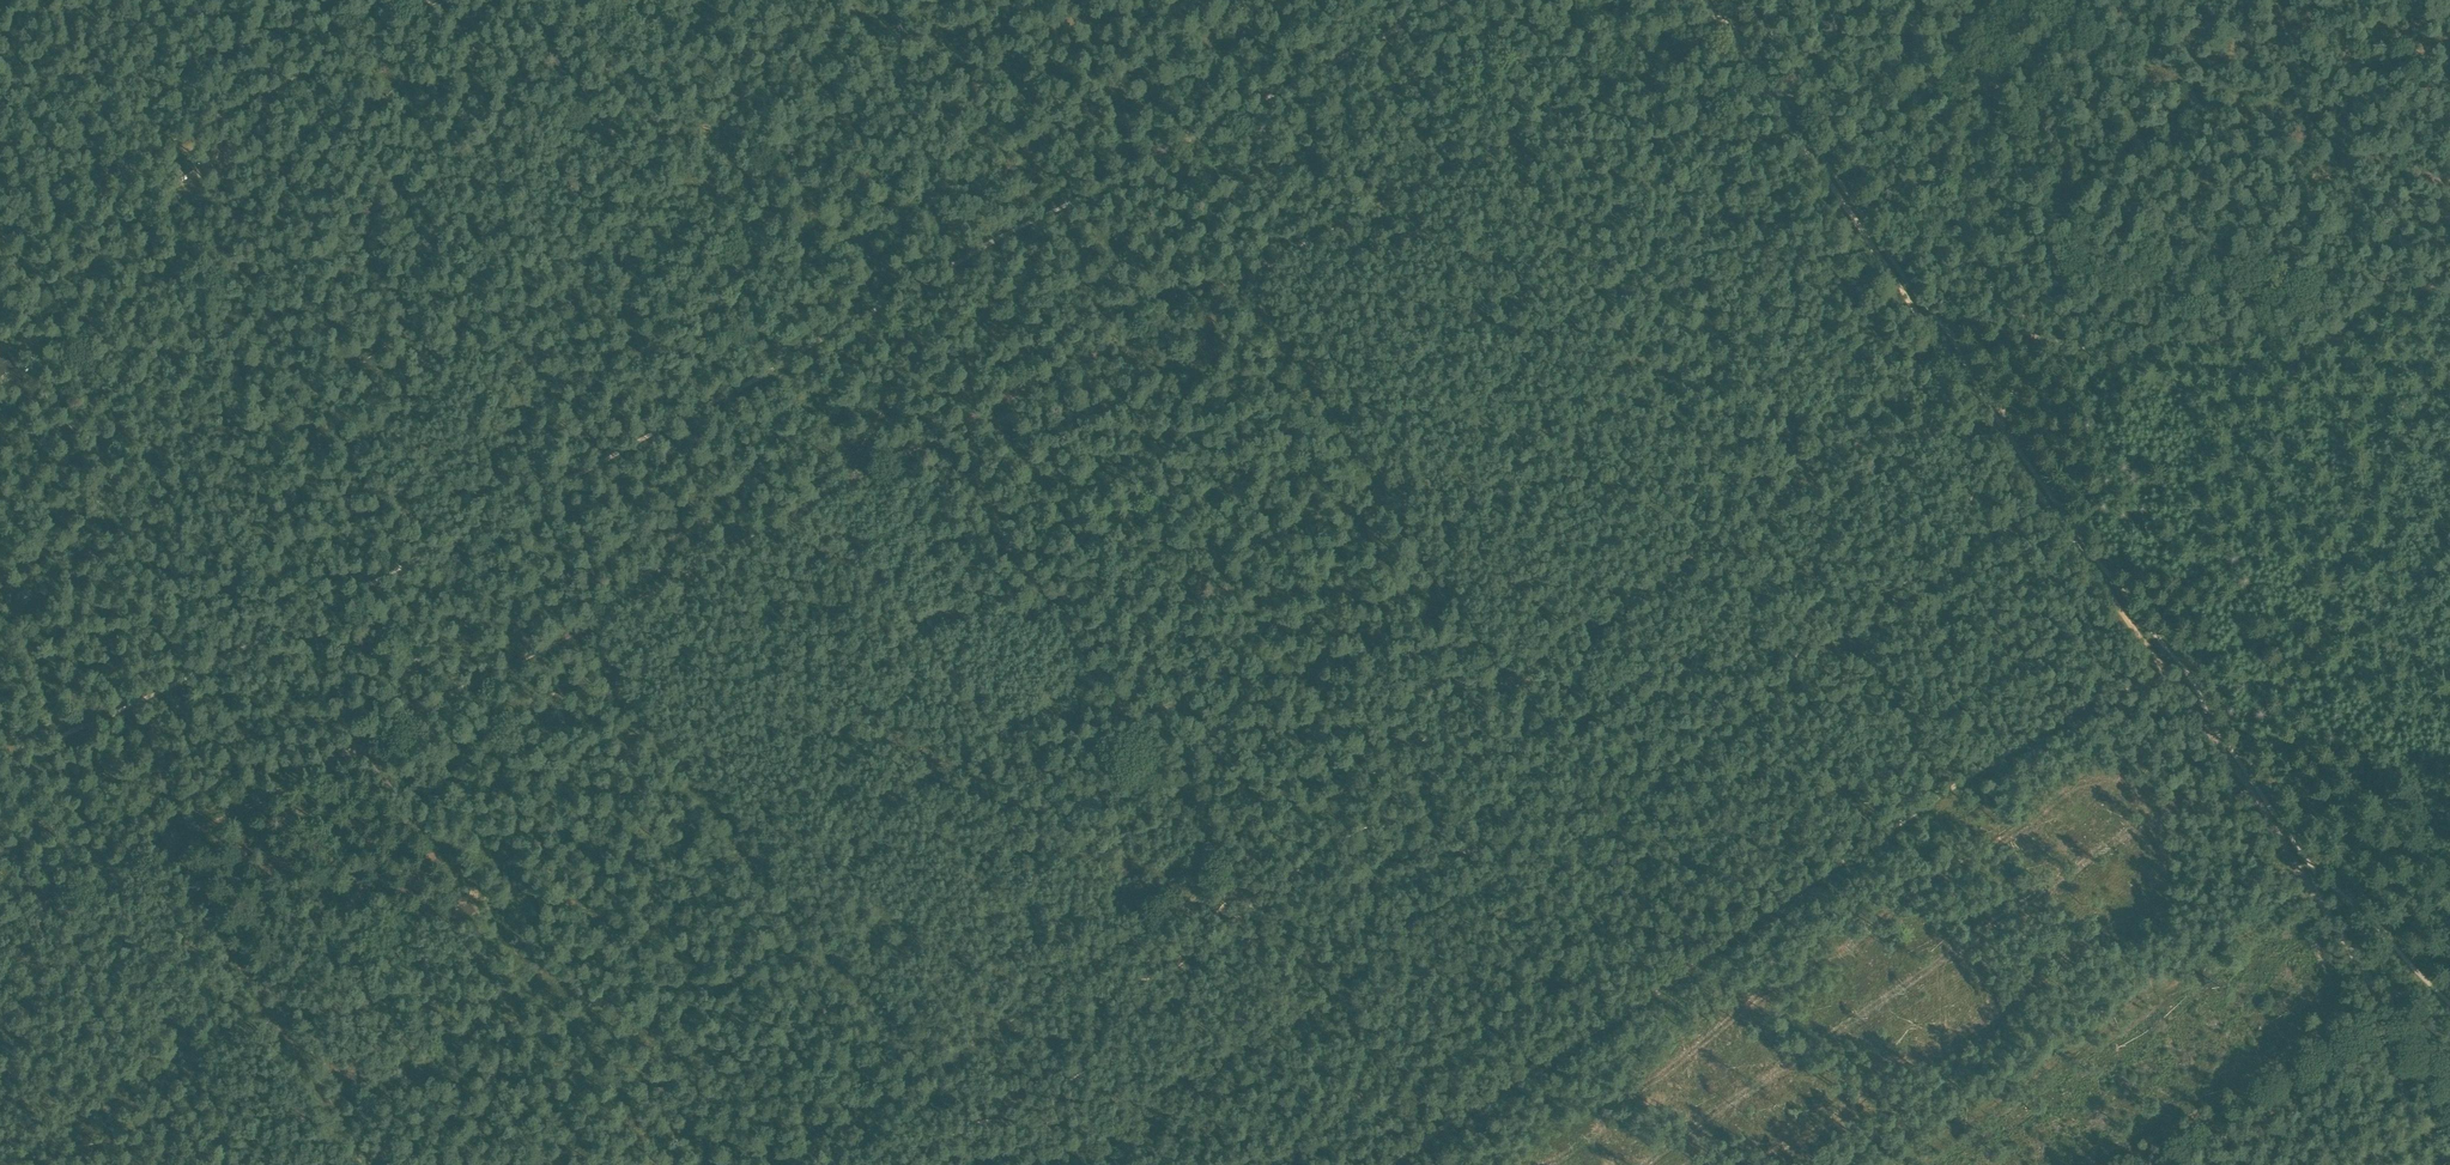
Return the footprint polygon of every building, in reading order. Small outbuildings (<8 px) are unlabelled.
[(177,168),(175,170),(179,177),(195,168),(187,156),(174,163),(177,168)] [(15,366),(6,353),(0,358),(0,376),(15,366)]
